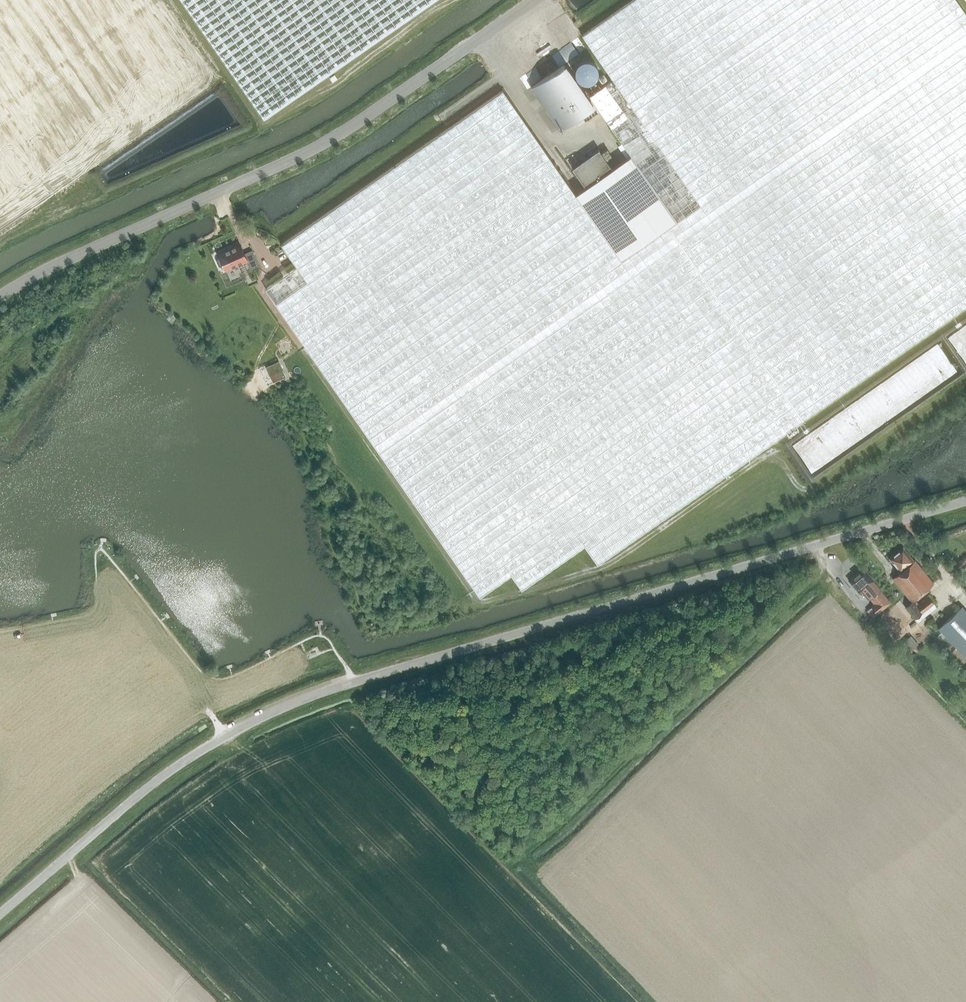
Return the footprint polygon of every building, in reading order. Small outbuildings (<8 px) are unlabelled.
[(264,117),(432,0),(183,0),(264,117)] [(803,420),(965,306),(965,14),(956,0),(632,0),(582,35),(612,79),(589,96),(630,155),(611,168),(598,149),(572,167),(585,186),(574,194),(502,90),(281,244),(297,266),(265,289),(479,596),(511,574),(521,588),(584,544),(597,563),(803,420)] [(575,72),(576,76),(579,79),(582,81),(586,82),(590,81),(594,79),(596,75),(597,71),(597,67),(595,63),(592,61),(588,59),(584,59),(580,61),(577,64),(575,68),(575,72)] [(563,64),(530,87),(560,129),(593,106),(563,64)] [(218,259),(217,261),(219,266),(221,266),(223,265),(225,270),(246,260),(250,269),(258,266),(252,251),(244,254),(240,244),(218,254),(220,258),(218,259)] [(274,379),(288,373),(280,358),(267,364),(274,379)] [(916,605),(913,600),(933,583),(914,560),(913,561),(902,547),(889,558),(900,571),(899,572),(899,573),(892,578),(911,601),(905,606),(915,619),(934,603),(928,596),(916,605)] [(870,598),(879,590),(876,587),(877,586),(873,581),(863,569),(859,573),(858,572),(851,578),(849,580),(859,591),(862,588),(870,598)] [(872,617),(890,602),(879,590),(870,598),(875,604),(867,611),(872,617)] [(961,606),(938,628),(965,658),(965,611),(961,606)] [(901,643),(908,652),(918,644),(911,635),(901,643)]
